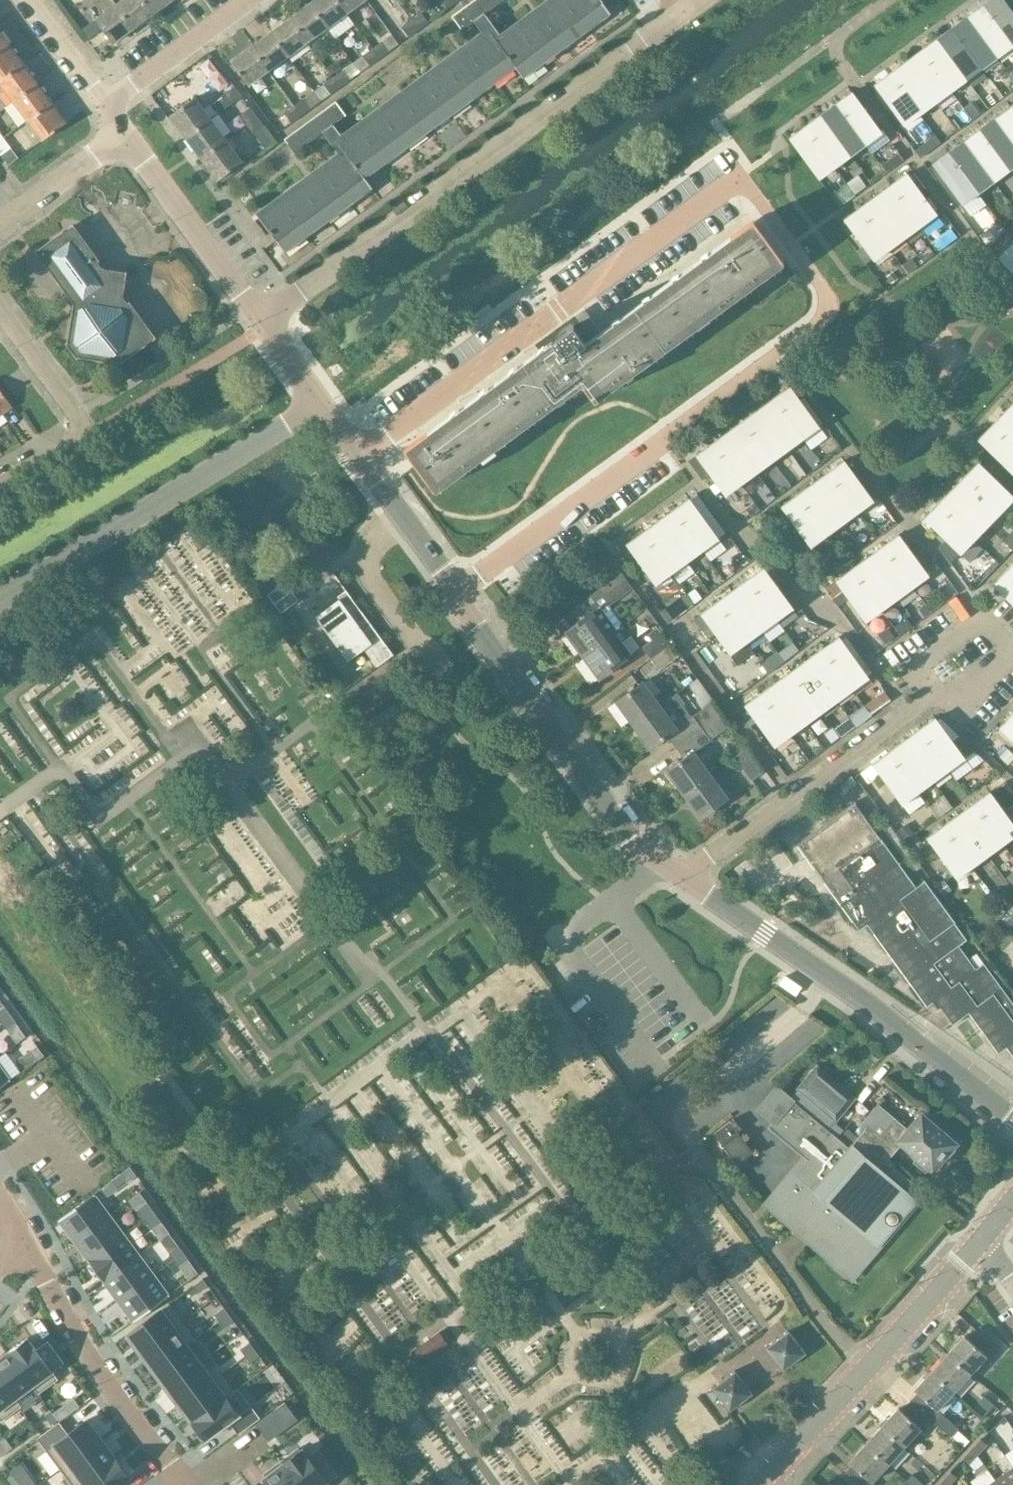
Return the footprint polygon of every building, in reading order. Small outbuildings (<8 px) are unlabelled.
[(116,4),(133,27),(152,13),(143,0),(121,0),(116,4)] [(152,13),(170,0),(143,0),(152,13)] [(493,82),(515,66),(523,76),(610,12),(601,0),(554,0),(503,38),(484,13),(502,0),(472,0),(451,15),(461,30),(474,20),(485,35),(343,139),(333,125),(347,115),(336,100),(284,138),(295,153),(323,132),(342,157),(259,217),(277,241),(284,251),(372,187),(365,176),(493,82)] [(309,2),(327,26),(334,37),(354,23),(346,12),(337,0),(313,0),(309,2)] [(346,12),(363,0),(337,0),(346,12)] [(1011,44),(1012,43),(1012,13),(1003,0),(989,0),(982,5),(1011,44)] [(309,2),(290,17),(307,41),(327,26),(309,2)] [(116,4),(96,19),(113,42),(133,27),(116,4)] [(996,55),(1011,44),(982,5),(967,16),(996,55)] [(411,19),(418,29),(428,22),(421,12),(411,19)] [(980,67),(996,55),(967,16),(951,28),(980,67)] [(290,17),(270,31),(288,55),(307,41),(290,17)] [(409,36),(418,29),(411,19),(402,26),(409,36)] [(965,78),(980,67),(951,28),(936,39),(965,78)] [(9,44),(0,31),(0,51),(9,44)] [(270,31),(251,45),(268,69),(288,55),(270,31)] [(950,90),(965,78),(936,39),(921,50),(950,90)] [(372,48),(380,58),(389,50),(382,41),(372,48)] [(23,63),(9,44),(0,51),(0,80),(23,63)] [(249,84),(268,69),(251,45),(231,60),(249,84)] [(370,65),(380,58),(372,48),(363,55),(370,65)] [(934,101),(950,90),(921,50),(905,62),(934,101)] [(919,112),(934,101),(905,62),(890,73),(919,112)] [(38,83),(23,63),(0,80),(0,82),(14,100),(38,83)] [(334,76),(341,86),(350,79),(343,69),(334,76)] [(919,112),(890,73),(874,85),(903,124),(919,112)] [(331,93),(341,86),(334,76),(324,84),(331,93)] [(28,120),(52,102),(38,83),(14,100),(28,120)] [(242,96),(235,86),(212,102),(219,112),(242,96)] [(836,102),(865,142),(881,130),(852,91),(836,102)] [(993,92),(987,97),(992,104),(998,99),(993,92)] [(170,115),(186,136),(211,118),(195,96),(170,115)] [(295,105),(302,115),(311,108),(304,98),(295,105)] [(52,102),(28,120),(43,140),(67,122),(52,102)] [(849,154),(865,142),(836,102),(820,115),(849,154)] [(971,118),(980,112),(972,102),(963,108),(966,111),(971,118)] [(292,122),(302,115),(295,105),(285,112),(292,122)] [(248,123),(257,116),(250,107),(241,114),(248,123)] [(995,118),(1012,143),(1012,111),(1010,107),(995,118)] [(833,165),(849,154),(820,115),(804,126),(833,165)] [(265,126),(257,116),(248,123),(255,133),(265,126)] [(201,158),(226,139),(211,118),(186,136),(201,158)] [(1012,166),(1012,143),(995,118),(979,129),(1008,169),(1012,166)] [(817,177),(833,165),(804,126),(788,138),(817,177)] [(993,180),(1008,169),(979,129),(964,141),(993,180)] [(941,143),(935,136),(916,150),(921,157),(941,143)] [(226,139),(201,158),(217,179),(218,178),(241,161),(242,161),(226,139)] [(977,192),(993,180),(964,141),(948,152),(977,192)] [(11,147),(2,154),(9,164),(19,157),(11,147)] [(889,158),(880,164),(886,173),(895,166),(903,160),(897,152),(889,158)] [(961,203),(977,192),(948,152),(932,163),(961,203)] [(241,161),(218,178),(222,183),(245,166),(241,161)] [(891,184),(920,224),(936,213),(907,172),(891,184)] [(851,190),(854,193),(864,186),(857,176),(847,184),(851,190)] [(847,184),(831,195),(840,207),(856,196),(854,193),(851,190),(847,184)] [(891,184),(875,195),(904,235),(910,244),(926,232),(920,224),(891,184)] [(889,247),(904,235),(875,195),(860,206),(889,247)] [(873,258),(889,247),(860,206),(844,218),(873,258)] [(1005,214),(1010,222),(1012,220),(1012,209),(1005,214)] [(103,264),(73,223),(38,249),(75,299),(66,339),(77,354),(118,357),(119,359),(154,334),(124,292),(127,271),(103,264)] [(726,301),(782,260),(756,225),(701,265),(702,266),(595,344),(578,321),(551,340),(556,346),(409,454),(434,488),(581,380),(595,400),(599,397),(597,395),(725,301),(726,301)] [(1000,235),(1005,230),(1001,225),(995,229),(1000,235)] [(1011,244),(998,258),(1012,272),(1012,245),(1011,244)] [(929,246),(918,254),(924,262),(935,254),(929,246)] [(918,266),(912,258),(902,265),(908,273),(918,266)] [(892,272),(886,276),(891,282),(897,278),(892,272)] [(790,387),(774,399),(803,438),(819,426),(809,413),(790,387)] [(11,406),(0,391),(0,414),(11,406)] [(774,399),(759,410),(788,449),(803,438),(774,399)] [(759,410),(743,421),(772,460),(788,449),(759,410)] [(992,426),(1012,446),(1012,419),(1005,412),(992,426)] [(743,421),(728,433),(757,472),(772,460),(743,421)] [(992,426),(978,440),(1012,474),(1012,446),(992,426)] [(728,433),(713,444),(742,483),(757,472),(728,433)] [(713,444),(697,456),(717,483),(722,490),(726,495),(742,483),(713,444)] [(704,480),(711,474),(697,456),(690,461),(704,480)] [(844,460),(828,472),(857,512),(873,500),(863,486),(844,460)] [(1000,510),(1012,496),(979,462),(965,477),(1000,510)] [(828,472),(813,484),(842,523),(857,512),(828,472)] [(965,477),(951,490),(986,524),(1000,510),(965,477)] [(722,490),(717,483),(712,487),(717,494),(722,490)] [(813,484),(797,495),(826,535),(842,523),(813,484)] [(951,490),(938,504),(973,538),(986,524),(951,490)] [(699,493),(690,499),(699,512),(708,505),(699,493)] [(797,495),(781,507),(782,508),(790,518),(810,546),(826,535),(797,495)] [(689,498),(673,510),(702,550),(718,538),(699,512),(690,499),(689,498)] [(959,552),(973,538),(938,504),(924,519),(959,552)] [(782,508),(777,512),(785,522),(790,518),(782,508)] [(687,561),(702,550),(673,510),(658,521),(687,561)] [(658,521),(642,532),(671,572),(687,561),(658,521)] [(1012,550),(1012,531),(1003,542),(1012,551),(1012,550)] [(655,584),(671,572),(642,532),(626,544),(655,584)] [(883,546),(912,586),(928,574),(925,570),(916,558),(899,535),(883,546)] [(896,597),(912,586),(883,546),(867,558),(896,597)] [(840,552),(846,561),(854,555),(847,547),(840,552)] [(924,552),(916,558),(925,570),(936,562),(924,552)] [(881,608),(896,597),(867,558),(852,569),(881,608)] [(764,568),(748,579),(777,619),(793,608),(785,596),(764,568)] [(865,620),(881,608),(852,569),(836,581),(844,591),(865,620)] [(1007,570),(993,585),(1012,604),(1012,576),(1007,570)] [(609,601),(629,587),(620,575),(600,590),(609,601)] [(748,579),(733,591),(762,630),(777,619),(748,579)] [(285,581),(267,595),(274,604),(292,591),(285,581)] [(836,581),(827,588),(834,598),(844,591),(836,581)] [(695,589),(688,595),(694,604),(702,599),(695,589)] [(577,624),(566,632),(583,655),(615,632),(617,630),(622,627),(605,604),(609,601),(600,590),(588,599),(569,613),(577,624)] [(292,591),(274,604),(281,613),(299,600),(292,591)] [(733,591),(717,602),(746,642),(762,630),(733,591)] [(348,592),(315,616),(347,660),(363,648),(377,667),(389,658),(394,655),(393,653),(348,592)] [(790,593),(785,596),(793,608),(797,613),(802,609),(790,593)] [(686,610),(694,604),(688,595),(679,601),(686,610)] [(717,602),(702,614),(710,626),(730,653),(746,642),(717,602)] [(924,617),(931,612),(926,606),(920,611),(924,617)] [(710,626),(702,614),(694,619),(703,630),(710,626)] [(900,635),(912,626),(906,617),(894,626),(900,635)] [(653,640),(643,648),(651,659),(671,645),(662,633),(658,628),(649,634),(653,640)] [(633,655),(615,632),(583,655),(600,679),(633,655)] [(845,634),(840,638),(867,676),(873,672),(845,634)] [(839,637),(823,648),(851,687),(867,676),(840,638),(839,637)] [(780,655),(785,661),(799,650),(795,644),(780,655)] [(671,645),(651,659),(659,671),(679,656),(671,645)] [(823,648),(807,660),(836,699),(851,687),(823,648)] [(807,660),(792,671),(821,710),(836,699),(807,660)] [(805,721),(821,710),(792,671),(776,682),(805,721)] [(707,689),(699,679),(691,685),(698,696),(707,689)] [(643,682),(616,702),(634,725),(660,706),(643,682)] [(776,682),(761,694),(789,733),(805,721),(776,682)] [(885,691),(865,705),(871,714),(891,700),(885,691)] [(774,744),(789,733),(761,694),(745,705),(748,710),(757,721),(774,744)] [(677,729),(668,736),(676,747),(721,714),(713,703),(693,717),(677,729)] [(855,726),(871,714),(865,705),(864,705),(848,716),(855,726)] [(660,706),(634,725),(651,748),(668,736),(677,729),(660,706)] [(748,710),(742,714),(751,726),(757,721),(748,710)] [(721,714),(676,747),(684,759),(694,752),(703,745),(730,726),(721,714)] [(999,728),(1012,741),(1012,714),(999,728)] [(936,718),(920,730),(949,769),(965,757),(953,741),(936,718)] [(840,723),(833,728),(840,737),(847,732),(840,723)] [(840,737),(833,728),(825,734),(832,743),(840,737)] [(920,730),(904,741),(933,780),(949,769),(920,730)] [(974,751),(960,736),(953,741),(965,757),(974,751)] [(904,741),(888,753),(917,792),(933,780),(904,741)] [(684,759),(668,771),(685,794),(711,775),(720,769),(703,745),(694,752),(684,759)] [(752,781),(764,773),(747,750),(736,758),(752,781)] [(888,753),(872,764),(878,772),(880,775),(901,804),(908,813),(924,801),(917,792),(888,753)] [(872,764),(860,773),(868,784),(880,775),(878,772),(872,764)] [(711,775),(685,794),(702,818),(728,799),(711,775)] [(845,793),(857,784),(851,776),(839,786),(845,793)] [(1007,810),(1012,806),(1012,790),(1008,784),(995,794),(1007,810)] [(974,804),(1003,843),(1012,836),(1012,824),(990,792),(974,804)] [(938,818),(953,807),(944,795),(929,806),(938,818)] [(959,946),(969,939),(957,922),(958,922),(926,879),(918,885),(856,800),(798,843),(860,928),(868,922),(928,1004),(936,999),(953,1023),(969,1011),(999,1052),(1007,1046),(1012,1054),(1012,1003),(984,964),(976,970),(959,946)] [(974,804),(958,815),(987,855),(1003,843),(974,804)] [(972,866),(987,855),(958,815),(943,826),(972,866)] [(904,839),(914,832),(908,824),(899,832),(904,839)] [(956,877),(972,866),(943,826),(927,838),(956,877)] [(1012,871),(1005,879),(1011,885),(1012,884),(1012,871)] [(952,890),(945,880),(938,886),(945,896),(952,890)] [(1005,912),(1012,903),(1004,892),(996,899),(1005,912)] [(999,922),(1007,928),(1012,921),(1012,904),(999,922)] [(0,1010),(0,1020),(2,1023),(12,1016),(5,1007),(0,1010)] [(12,1016),(2,1023),(7,1029),(16,1023),(17,1022),(12,1016)] [(30,1051),(21,1058),(28,1067),(37,1060),(30,1051)] [(817,1065),(789,1098),(797,1104),(796,1104),(827,1129),(835,1120),(836,1121),(856,1098),(817,1065)] [(10,1080),(0,1066),(0,1088),(10,1080)] [(180,1082),(172,1088),(200,1127),(209,1121),(180,1082)] [(777,1087),(758,1110),(773,1122),(768,1128),(808,1162),(767,1209),(794,1232),(802,1223),(841,1256),(833,1265),(851,1281),(918,1203),(905,1192),(913,1183),(885,1160),(897,1146),(882,1133),(880,1136),(867,1126),(867,1127),(868,1128),(859,1138),(852,1146),(850,1148),(837,1137),(832,1133),(827,1129),(796,1104),(797,1104),(789,1098),(777,1087)] [(882,1133),(897,1146),(901,1141),(920,1157),(916,1162),(922,1166),(926,1162),(934,1169),(945,1155),(950,1157),(957,1150),(954,1145),(955,1144),(936,1127),(936,1124),(931,1120),(928,1120),(922,1115),(908,1130),(878,1105),(863,1124),(867,1127),(867,1126),(880,1136),(882,1133)] [(753,1154),(738,1133),(738,1132),(742,1130),(734,1119),(714,1133),(737,1165),(753,1154)] [(838,1135),(837,1137),(850,1148),(852,1146),(859,1138),(845,1127),(838,1135)] [(121,1174),(112,1181),(116,1187),(126,1180),(121,1174)] [(94,1193),(58,1220),(74,1240),(109,1214),(94,1193)] [(147,1203),(138,1210),(145,1219),(154,1212),(147,1203)] [(154,1212),(145,1219),(152,1229),(161,1222),(154,1212)] [(109,1214),(74,1240),(88,1261),(124,1235),(109,1214)] [(169,1233),(160,1240),(174,1260),(184,1253),(169,1233)] [(124,1235),(88,1261),(103,1281),(139,1255),(124,1235)] [(184,1253),(174,1260),(179,1266),(188,1259),(184,1253)] [(139,1255),(103,1281),(118,1301),(154,1275),(139,1255)] [(154,1275),(118,1301),(134,1322),(169,1296),(154,1275)] [(203,1279),(194,1285),(199,1292),(208,1285),(203,1279)] [(129,1333),(128,1334),(141,1352),(183,1322),(169,1303),(129,1333)] [(224,1308),(215,1314),(220,1321),(229,1314),(224,1308)] [(229,1314),(220,1321),(225,1328),(234,1321),(229,1314)] [(183,1322),(141,1352),(154,1369),(188,1345),(188,1346),(196,1340),(183,1322)] [(789,1329),(766,1347),(783,1370),(807,1353),(789,1329)] [(947,1353),(970,1373),(985,1356),(990,1360),(999,1351),(975,1329),(966,1338),(964,1336),(947,1353)] [(442,1331),(413,1352),(420,1362),(449,1340),(442,1331)] [(27,1338),(8,1352),(39,1393),(58,1379),(52,1372),(64,1363),(48,1341),(36,1350),(27,1338)] [(250,1342),(240,1349),(245,1356),(255,1349),(250,1342)] [(188,1345),(154,1369),(167,1387),(201,1362),(188,1346),(188,1345)] [(255,1349),(245,1356),(250,1362),(260,1356),(255,1349)] [(0,1359),(0,1379),(21,1407),(23,1411),(42,1397),(39,1393),(8,1352),(7,1353),(8,1353),(0,1359)] [(970,1373),(947,1353),(931,1372),(953,1391),(970,1373)] [(201,1362),(167,1387),(180,1404),(213,1379),(212,1378),(201,1362)] [(730,1410),(753,1393),(736,1370),(706,1392),(714,1403),(721,1398),(730,1410)] [(917,1392),(909,1401),(933,1423),(935,1421),(950,1434),(956,1427),(942,1414),(937,1409),(953,1391),(931,1372),(915,1389),(917,1392)] [(213,1379),(180,1404),(193,1422),(226,1397),(227,1398),(235,1392),(220,1373),(212,1378),(213,1379)] [(1,1421),(21,1407),(0,1379),(0,1419),(1,1421)] [(983,1394),(977,1401),(988,1410),(994,1404),(983,1394)] [(226,1397),(193,1422),(206,1440),(230,1422),(238,1434),(260,1418),(251,1406),(239,1415),(227,1398),(226,1397)] [(925,1432),(933,1423),(909,1401),(901,1410),(898,1408),(881,1426),(903,1447),(920,1428),(925,1432)] [(285,1402),(275,1409),(288,1427),(298,1420),(285,1402)] [(71,1413),(65,1405),(54,1413),(59,1421),(71,1413)] [(51,1410),(45,1415),(52,1425),(59,1420),(51,1410)] [(60,1422),(38,1438),(60,1469),(102,1438),(87,1419),(68,1434),(60,1422)] [(881,1426),(866,1443),(887,1464),(903,1447),(881,1426)] [(60,1469),(72,1484),(77,1484),(115,1456),(102,1438),(60,1469)] [(971,1449),(977,1454),(986,1444),(980,1438),(971,1449)] [(887,1464),(866,1443),(849,1462),(852,1464),(844,1473),(857,1484),(875,1484),(871,1482),(887,1464)] [(283,1463),(299,1484),(329,1484),(327,1483),(338,1475),(319,1449),(308,1457),(302,1449),(283,1463)] [(968,1464),(977,1454),(971,1449),(962,1458),(968,1464)] [(77,1484),(117,1484),(130,1476),(115,1456),(77,1484)] [(283,1463),(282,1464),(264,1478),(269,1484),(299,1484),(283,1463)] [(1012,1468),(995,1481),(998,1484),(1012,1484),(1012,1468)] [(908,1478),(915,1484),(921,1484),(924,1481),(913,1472),(908,1478)] [(945,1484),(949,1484),(956,1477),(950,1472),(941,1482),(945,1484)]
